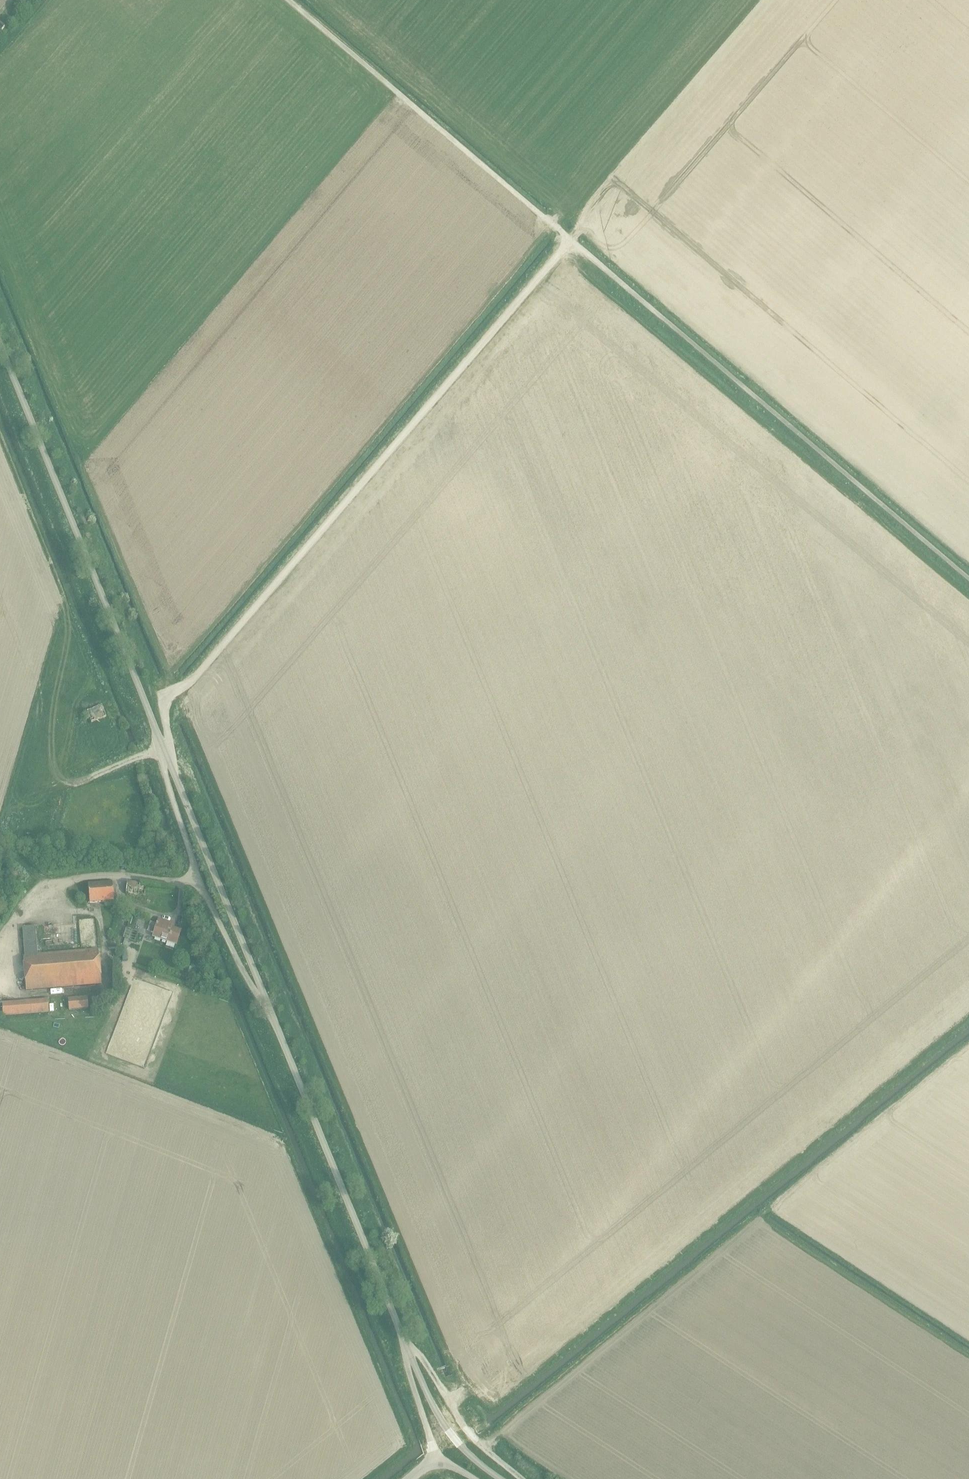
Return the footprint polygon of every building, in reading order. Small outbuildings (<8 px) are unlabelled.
[(101,475),(106,471),(102,465),(97,469),(101,475)] [(364,533),(365,526),(357,525),(356,532),(364,533)] [(91,722),(106,716),(102,705),(87,711),(91,722)] [(89,902),(113,901),(112,882),(88,884),(89,902)] [(141,895),(142,889),(139,889),(140,883),(127,882),(125,894),(141,895)] [(55,929),(68,928),(68,918),(49,918),(50,921),(55,921),(55,929)] [(150,922),(147,931),(154,933),(153,937),(175,945),(180,930),(173,928),(174,924),(170,922),(159,919),(157,924),(150,922)] [(26,991),(100,985),(98,950),(37,955),(35,946),(35,927),(22,928),(23,947),(24,956),(26,991)] [(198,967),(195,974),(201,976),(203,969),(198,967)] [(69,1010),(88,1008),(87,998),(68,999),(69,1010)] [(3,1015),(48,1012),(48,1000),(2,1003),(3,1015)]
